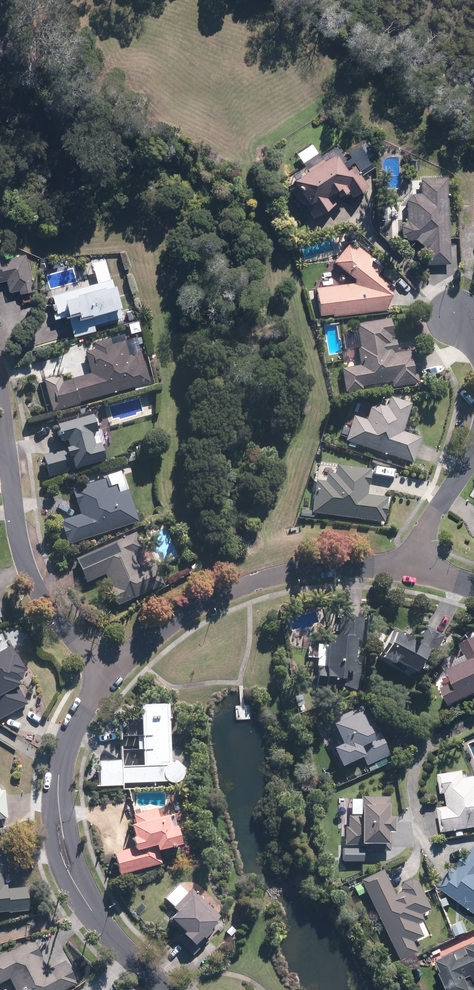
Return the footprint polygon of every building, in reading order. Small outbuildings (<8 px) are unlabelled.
[(358,143),(345,151),(356,169),(369,161),(358,143)] [(342,168),(329,148),(287,176),(301,197),(299,199),(310,215),(332,200),(327,191),(331,189),(333,193),(343,186),(348,194),(364,184),(350,163),(342,168)] [(417,170),(416,159),(409,160),(411,171),(417,170)] [(448,262),(444,175),(418,177),(419,191),(409,191),(404,198),(404,217),(399,224),(399,233),(406,237),(413,238),(421,245),(422,263),(448,262)] [(330,314),(385,307),(392,285),(374,271),(380,264),(355,244),(352,247),(344,241),(330,259),(351,275),(351,280),(313,285),(316,312),(329,311),(330,314)] [(36,289),(28,252),(7,257),(6,254),(0,255),(0,280),(1,281),(8,279),(12,291),(22,288),(23,293),(36,289)] [(116,283),(114,277),(55,293),(57,302),(53,303),(57,318),(71,314),(77,335),(98,330),(96,323),(125,315),(122,306),(126,305),(120,282),(116,283)] [(135,309),(128,311),(131,320),(137,317),(135,309)] [(389,380),(390,387),(417,383),(411,349),(392,352),(391,350),(394,350),(393,342),(387,343),(385,333),(390,332),(387,317),(353,323),(357,345),(354,345),(357,364),(338,368),(343,391),(360,388),(360,385),(389,380)] [(136,387),(149,383),(152,382),(147,364),(141,366),(139,358),(133,355),(131,355),(128,341),(114,344),(113,338),(96,343),(98,349),(87,352),(93,373),(74,378),(74,380),(48,387),(55,412),(82,404),(82,402),(136,387)] [(149,383),(136,387),(137,391),(151,387),(149,383)] [(347,442),(354,444),(411,462),(419,436),(400,430),(409,402),(387,396),(384,405),(376,403),(368,407),(364,419),(351,415),(342,440),(347,442)] [(45,455),(51,476),(109,460),(105,445),(107,444),(103,429),(101,430),(96,415),(61,425),(66,442),(71,440),(73,447),(45,455)] [(152,442),(140,445),(142,456),(154,453),(152,442)] [(309,512),(312,512),(382,521),(386,496),(364,493),(368,468),(334,464),(333,473),(324,472),(323,480),(313,479),(309,510),(309,512)] [(62,521),(70,544),(141,521),(131,489),(121,492),(118,484),(110,487),(108,478),(75,489),(83,514),(62,521)] [(120,605),(166,585),(156,562),(143,568),(137,553),(145,549),(138,532),(78,558),(89,582),(108,574),(113,586),(112,586),(120,605)] [(365,625),(364,616),(341,614),(340,632),(332,631),(331,643),(319,642),(316,685),(343,687),(342,691),(360,693),(360,688),(365,688),(369,625),(365,625)] [(436,652),(445,635),(428,624),(419,638),(408,632),(406,634),(396,628),(380,656),(394,664),(398,658),(419,670),(431,649),(436,652)] [(463,643),(468,655),(450,662),(458,682),(450,685),(457,703),(473,695),(473,638),(463,643)] [(30,706),(17,681),(27,676),(13,647),(0,653),(0,721),(30,706)] [(392,753),(368,701),(317,725),(328,748),(335,745),(344,763),(363,755),(368,765),(392,753)] [(183,764),(182,763),(181,747),(173,748),(171,702),(143,704),(144,718),(122,719),(123,735),(140,735),(140,748),(122,749),(123,759),(99,761),(100,785),(124,784),(124,782),(168,780),(169,780),(170,781),(171,782),(172,782),(173,782),(175,782),(176,782),(177,782),(178,782),(179,781),(181,781),(182,780),(182,779),(183,779),(184,778),(185,777),(185,775),(185,774),(186,773),(186,772),(186,771),(186,769),(185,768),(185,767),(184,766),(184,765),(183,764)] [(441,773),(444,794),(448,793),(450,805),(441,807),(445,832),(473,827),(473,776),(470,777),(469,769),(441,773)] [(9,820),(6,788),(0,788),(0,821),(9,820)] [(390,814),(391,796),(363,795),(363,814),(349,813),(349,826),(347,826),(346,844),(367,844),(367,840),(390,841),(390,829),(396,829),(396,814),(390,814)] [(161,814),(158,807),(134,814),(136,823),(135,823),(138,834),(132,836),(135,845),(116,850),(122,873),(164,861),(161,849),(186,841),(180,822),(173,824),(170,812),(161,814)] [(33,908),(31,884),(10,886),(7,852),(1,852),(1,840),(0,840),(0,911),(33,908)] [(343,860),(365,860),(365,850),(360,850),(360,847),(344,847),(343,860)] [(471,856),(467,854),(458,868),(455,867),(442,887),(473,910),(473,851),(471,856)] [(388,876),(384,868),(362,879),(364,882),(355,886),(359,894),(367,890),(402,960),(419,951),(413,940),(416,938),(418,942),(430,936),(423,921),(426,919),(423,913),(433,908),(416,875),(410,878),(406,868),(388,876)] [(223,916),(193,887),(189,891),(180,882),(166,897),(179,909),(173,915),(188,929),(186,931),(198,942),(205,935),(206,937),(215,928),(213,926),(223,916)] [(73,984),(67,973),(74,970),(72,967),(66,970),(61,962),(50,968),(34,937),(0,955),(0,982),(11,977),(18,989),(62,989),(73,984)] [(444,957),(450,969),(447,971),(455,987),(458,986),(459,989),(473,989),(473,943),(444,957)]
